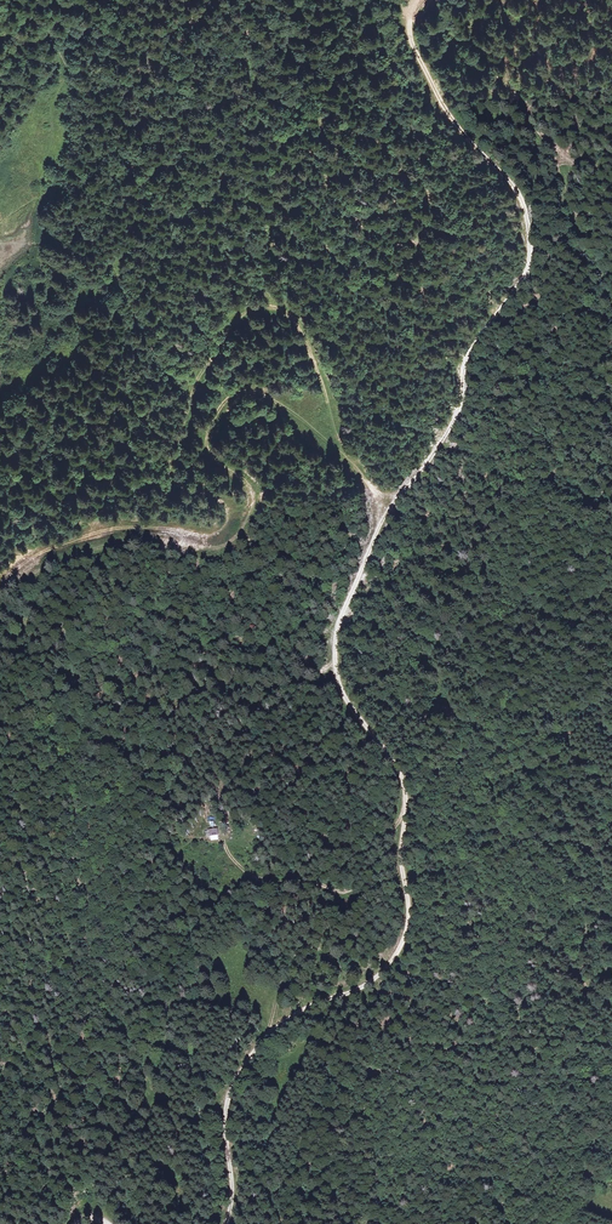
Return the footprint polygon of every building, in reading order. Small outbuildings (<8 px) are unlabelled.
[(208,840),(217,840),(216,827),(208,828),(208,840)]
